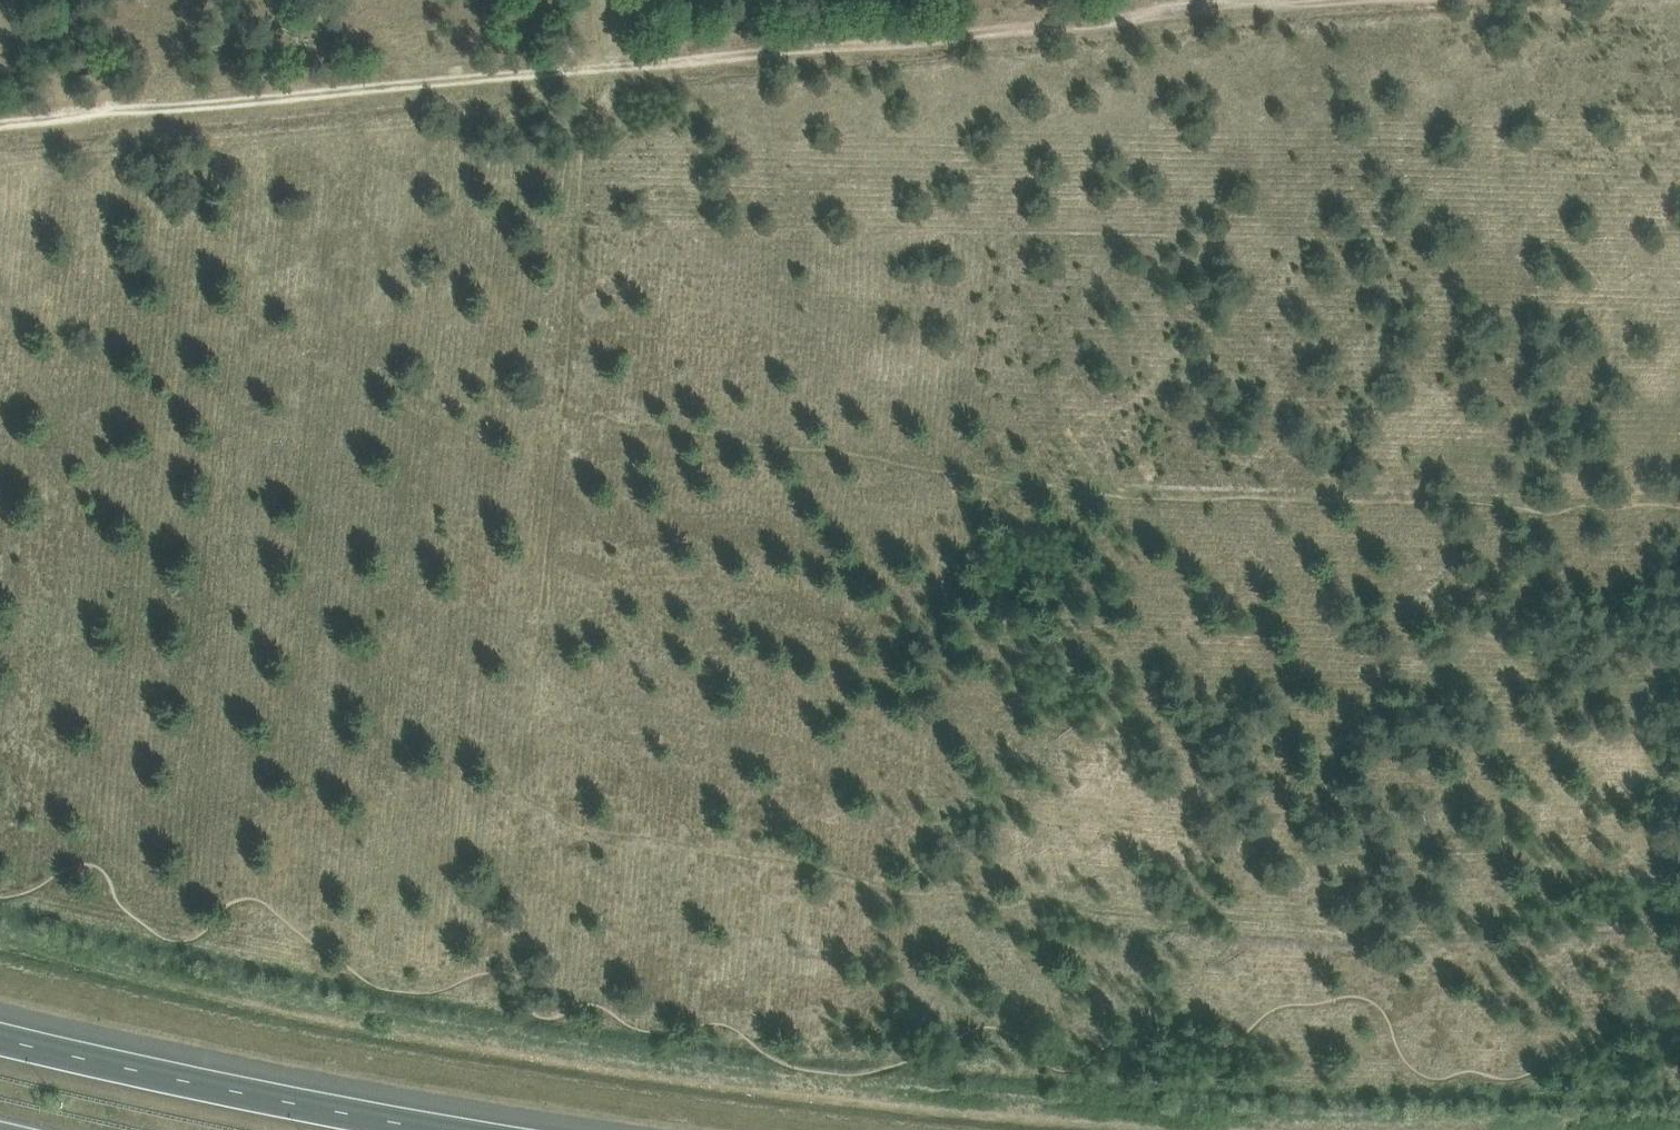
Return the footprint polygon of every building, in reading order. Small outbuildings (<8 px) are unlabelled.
[(76,77),(78,88),(96,86),(95,75),(76,77)]
